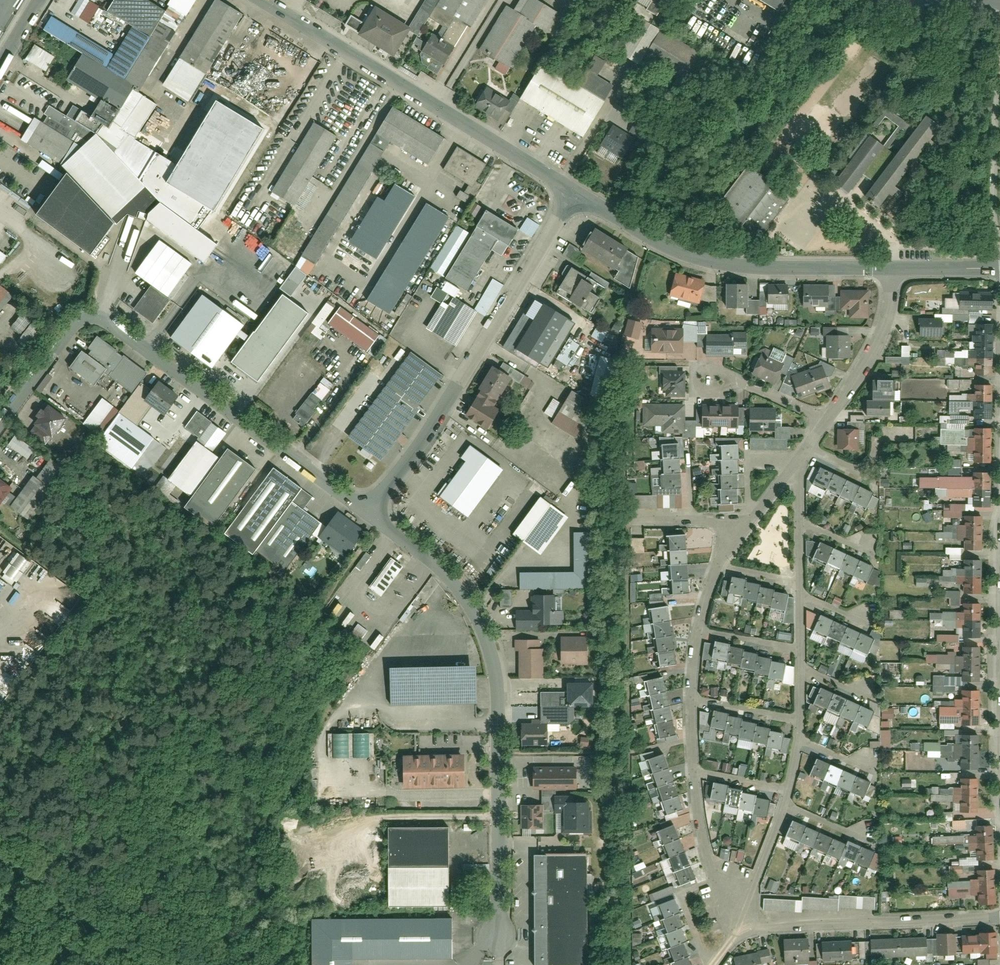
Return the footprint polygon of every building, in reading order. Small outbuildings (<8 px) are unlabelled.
[(216,211),(264,131),(218,103),(179,166),(135,140),(159,104),(139,93),(197,0),(171,0),(165,10),(148,0),(117,0),(109,12),(134,27),(151,37),(125,79),(84,53),(67,78),(102,100),(92,117),(73,106),(64,116),(95,138),(83,151),(65,141),(64,131),(46,118),(44,124),(34,123),(23,141),(61,162),(68,173),(116,224),(117,224),(127,215),(146,221),(146,219),(205,263),(219,245),(200,231),(216,211)] [(244,17),(217,0),(163,87),(192,103),(244,17)] [(407,30),(418,36),(429,18),(443,26),(437,36),(433,33),(427,43),(417,37),(412,46),(443,65),(467,26),(470,28),(487,0),(425,0),(407,30)] [(479,51),(497,61),(493,69),(505,76),(535,25),(548,33),(559,14),(536,0),(519,0),(513,10),(505,6),(479,51)] [(655,19),(666,0),(639,0),(635,7),(655,19)] [(777,11),(784,0),(759,0),(777,11)] [(393,53),(407,29),(375,10),(361,35),(393,53)] [(349,15),(344,23),(356,31),(361,22),(349,15)] [(151,37),(134,27),(116,57),(52,18),(45,30),(84,53),(125,79),(151,37)] [(642,25),(625,55),(682,90),(700,60),(642,25)] [(36,45),(27,60),(46,71),(55,57),(36,45)] [(740,46),(732,59),(737,62),(746,50),(740,46)] [(523,104),(582,139),(611,89),(589,76),(579,92),(543,71),(523,104)] [(519,102),(492,85),(479,105),(502,120),(510,107),(514,110),(519,102)] [(58,103),(55,106),(62,114),(66,111),(58,103)] [(391,107),(301,257),(315,265),(390,142),(428,165),(444,139),(391,107)] [(879,207),(934,131),(921,121),(915,129),(888,109),(832,186),(848,198),(862,180),(872,187),(864,197),(879,207)] [(339,141),(316,127),(273,195),(297,210),(339,141)] [(627,149),(606,137),(597,153),(617,165),(627,149)] [(475,181),(485,165),(457,147),(443,170),(468,186),(464,193),(473,198),(481,185),(475,181)] [(43,162),(40,167),(56,177),(59,172),(43,162)] [(748,170),(740,165),(713,205),(755,234),(783,194),(748,170)] [(68,173),(38,215),(92,255),(116,224),(68,173)] [(377,258),(414,196),(390,181),(352,243),(377,258)] [(427,203),(368,300),(391,315),(450,218),(427,203)] [(515,234),(484,216),(448,280),(465,290),(489,247),(503,255),(515,234)] [(627,293),(636,262),(592,233),(579,253),(569,247),(563,256),(576,265),(581,257),(615,278),(612,283),(627,293)] [(196,267),(164,243),(139,276),(153,287),(172,300),(196,267)] [(602,287),(570,267),(553,294),(585,314),(602,287)] [(707,282),(672,273),(666,295),(701,304),(707,282)] [(0,284),(0,311),(1,312),(14,296),(0,284)] [(715,286),(708,286),(709,301),(716,300),(715,286)] [(154,324),(172,300),(153,287),(135,311),(154,324)] [(828,287),(804,288),(805,312),(843,312),(843,318),(865,317),(864,289),(837,289),(837,295),(828,296),(828,287)] [(787,288),(763,288),(763,309),(787,309),(787,288)] [(750,292),(728,292),(728,310),(750,310),(750,292)] [(963,294),(963,311),(991,311),(991,294),(963,294)] [(308,314),(283,295),(232,362),(257,381),(308,314)] [(241,326),(203,298),(172,340),(210,369),(241,326)] [(564,318),(533,299),(501,350),(531,370),(564,318)] [(325,332),(318,328),(335,305),(327,300),(305,329),(320,340),(325,332)] [(472,312),(452,302),(433,336),(453,347),(472,312)] [(374,336),(336,311),(327,324),(365,349),(374,336)] [(940,319),(924,319),(924,335),(940,335),(940,319)] [(28,321),(21,339),(32,343),(37,332),(33,330),(36,324),(28,321)] [(743,329),(693,330),(694,354),(721,354),(721,350),(743,350),(743,329)] [(980,376),(995,376),(995,330),(980,330),(980,355),(955,355),(955,367),(980,367),(980,376)] [(679,351),(679,331),(650,331),(650,351),(679,351)] [(319,339),(305,333),(301,341),(314,348),(319,339)] [(848,358),(848,335),(824,335),(824,358),(848,358)] [(149,376),(97,338),(75,368),(95,382),(103,371),(135,394),(120,414),(135,425),(147,409),(163,420),(177,401),(147,380),(149,376)] [(774,378),(781,360),(757,350),(750,368),(774,378)] [(900,361),(884,361),(884,368),(900,368),(900,363),(908,363),(908,351),(900,351),(900,361)] [(413,356),(351,440),(383,463),(445,379),(413,356)] [(599,356),(589,394),(606,398),(616,360),(599,356)] [(822,364),(789,373),(794,392),(827,382),(822,364)] [(636,366),(636,380),(647,380),(647,366),(636,366)] [(673,369),(660,368),(658,387),(671,388),(670,394),(681,395),(683,379),(672,378),(673,369)] [(500,373),(468,418),(482,428),(491,434),(501,418),(496,415),(492,412),(513,382),(500,373)] [(326,382),(295,424),(304,430),(335,389),(326,382)] [(869,398),(868,412),(886,414),(888,400),(891,400),(893,386),(879,384),(877,399),(869,398)] [(990,426),(992,390),(975,389),(974,400),(952,400),(951,433),(939,433),(938,449),(968,450),(968,467),(988,468),(989,433),(972,433),(972,425),(990,426)] [(100,437),(119,411),(102,397),(82,423),(100,437)] [(575,397),(558,423),(581,438),(598,412),(575,397)] [(544,412),(552,418),(561,404),(553,398),(544,412)] [(682,402),(639,402),(639,426),(657,426),(657,436),(695,436),(695,419),(682,419),(682,402)] [(46,404),(31,423),(51,437),(65,418),(46,404)] [(705,411),(706,428),(740,427),(740,410),(705,411)] [(755,414),(755,428),(779,427),(779,413),(755,414)] [(135,425),(120,414),(99,443),(132,467),(153,439),(135,425)] [(190,509),(219,530),(259,474),(231,453),(223,463),(215,457),(228,438),(199,417),(187,434),(201,444),(171,485),(165,481),(159,488),(168,495),(173,488),(194,503),(190,509)] [(837,434),(840,450),(857,447),(855,436),(866,433),(863,418),(849,421),(851,431),(837,434)] [(29,458),(35,448),(13,435),(7,446),(29,458)] [(753,435),(753,450),(785,450),(785,435),(753,435)] [(716,441),(716,501),(737,502),(738,441),(716,441)] [(680,510),(680,447),(663,447),(663,486),(651,486),(651,496),(629,496),(630,511),(680,510)] [(439,497),(465,515),(500,467),(475,449),(439,497)] [(10,507),(30,521),(68,471),(51,459),(37,478),(34,476),(10,507)] [(948,465),(948,478),(961,479),(961,465),(948,465)] [(867,509),(875,492),(821,467),(813,483),(867,509)] [(278,471),(231,534),(262,557),(266,551),(289,568),(323,523),(303,509),(312,497),(278,471)] [(962,510),(989,510),(990,477),(972,477),(972,485),(920,484),(920,493),(935,493),(935,502),(951,502),(951,509),(943,509),(943,524),(962,524),(962,510)] [(0,482),(0,510),(14,492),(0,482)] [(567,517),(539,497),(512,535),(540,556),(567,517)] [(343,517),(329,537),(352,553),(366,534),(343,517)] [(964,553),(981,554),(982,521),(965,521),(965,531),(940,531),(940,543),(964,543),(964,553)] [(592,587),(591,532),(572,532),(572,572),(518,572),(519,590),(538,589),(538,595),(564,594),(563,588),(592,587)] [(670,598),(688,598),(685,535),(667,536),(670,598)] [(643,538),(630,538),(631,553),(643,553),(643,538)] [(867,585),(874,569),(820,545),(813,561),(867,585)] [(947,547),(946,559),(960,559),(960,548),(947,547)] [(361,572),(372,557),(365,552),(355,568),(361,572)] [(0,575),(0,577),(15,586),(29,562),(14,553),(0,575)] [(403,568),(390,559),(368,589),(380,598),(403,568)] [(981,597),(981,561),(964,561),(964,596),(981,597)] [(769,607),(784,610),(787,595),(773,592),(774,589),(759,587),(759,585),(744,582),(744,578),(732,576),(729,594),(742,596),(741,599),(755,601),(755,603),(770,606),(769,607)] [(916,587),(926,587),(926,578),(916,578),(916,587)] [(511,607),(511,590),(499,590),(499,607),(511,607)] [(960,605),(960,590),(941,591),(941,598),(948,597),(949,606),(960,605)] [(649,594),(650,606),(663,605),(662,593),(649,594)] [(517,615),(517,634),(563,633),(562,601),(537,601),(537,615),(517,615)] [(668,607),(649,609),(658,671),(677,668),(668,607)] [(964,640),(981,640),(981,608),(964,608),(964,618),(942,618),(942,630),(964,631),(964,640)] [(875,641),(819,616),(812,632),(868,657),(875,641)] [(525,681),(545,681),(545,650),(540,650),(540,640),(521,640),(521,656),(525,656),(525,681)] [(782,680),(785,664),(771,661),(771,659),(757,657),(757,654),(743,651),(743,649),(727,646),(728,643),(716,641),(713,659),(726,661),(725,663),(739,665),(739,667),(753,670),(753,672),(768,674),(768,678),(782,680)] [(590,644),(565,645),(565,665),(590,664),(590,644)] [(963,683),(980,683),(980,651),(963,651),(963,660),(937,660),(937,672),(963,672),(963,683)] [(476,706),(476,671),(389,672),(390,707),(476,706)] [(571,703),(594,702),(593,682),(572,683),(573,694),(546,695),(547,725),(524,726),(525,748),(549,747),(548,731),(572,730),(571,703)] [(676,744),(664,682),(646,685),(659,747),(676,744)] [(934,682),(934,699),(953,699),(953,682),(934,682)] [(876,714),(823,690),(815,706),(869,731),(876,714)] [(959,728),(977,728),(977,697),(960,697),(960,705),(934,705),(934,718),(959,718),(959,728)] [(882,718),(893,718),(893,708),(882,708),(882,718)] [(779,749),(782,733),(768,731),(769,728),(754,726),(755,723),(740,720),(741,718),(725,716),(726,712),(713,710),(710,728),(723,730),(723,732),(737,735),(736,737),(751,739),(751,741),(766,744),(765,747),(779,749)] [(880,729),(880,748),(890,749),(890,730),(880,729)] [(368,732),(328,734),(329,758),(369,756),(368,732)] [(980,739),(963,739),(963,771),(980,772),(980,739)] [(673,821),(689,814),(666,756),(649,763),(673,821)] [(461,757),(407,758),(408,790),(461,789),(461,757)] [(860,799),(868,780),(817,759),(809,778),(860,799)] [(701,768),(717,769),(717,761),(702,760),(701,768)] [(575,768),(532,769),(532,793),(542,793),(542,806),(521,806),(521,831),(543,831),(543,814),(562,814),(563,835),(587,834),(586,804),(572,804),(572,797),(556,797),(556,792),(576,791),(575,768)] [(980,816),(980,781),(962,782),(962,788),(952,789),(952,809),(963,809),(963,816),(980,816)] [(750,813),(765,816),(768,800),(754,798),(755,795),(740,792),(740,790),(725,788),(725,784),(713,782),(710,800),(723,802),(722,804),(736,807),(736,809),(751,811),(750,813)] [(655,787),(648,790),(652,803),(660,801),(655,787)] [(951,811),(942,812),(942,821),(952,820),(951,811)] [(951,820),(952,830),(966,829),(965,819),(951,820)] [(844,839),(842,844),(793,823),(786,840),(840,863),(843,856),(868,867),(874,852),(844,839)] [(659,831),(682,890),(696,883),(675,826),(659,831)] [(450,907),(450,828),(390,828),(390,907),(399,907),(450,907)] [(995,863),(993,828),(974,829),(974,838),(967,838),(967,853),(974,853),(975,864),(995,863)] [(720,848),(720,858),(728,859),(729,849),(720,848)] [(730,860),(743,861),(743,850),(730,850),(730,860)] [(534,854),(536,964),(590,964),(588,853),(534,854)] [(948,873),(961,872),(961,865),(974,864),(973,857),(958,857),(958,865),(948,865),(948,873)] [(997,910),(995,872),(977,872),(978,885),(948,886),(949,902),(978,900),(979,911),(997,910)] [(769,879),(766,890),(775,892),(778,881),(769,879)] [(873,911),(874,898),(838,895),(838,900),(802,897),(802,901),(761,898),(761,911),(802,914),(802,911),(837,913),(837,909),(873,911)] [(671,964),(692,964),(688,956),(691,955),(685,942),(687,941),(682,928),(683,927),(678,913),(681,912),(675,898),(658,905),(664,919),(662,920),(667,933),(664,935),(669,948),(667,949),(673,962),(671,963),(671,964)] [(312,918),(313,964),(353,964),(353,959),(453,958),(453,918),(312,918)] [(952,956),(950,934),(936,935),(938,958),(952,956)] [(814,958),(812,936),(780,938),(781,959),(814,958)] [(993,956),(993,936),(962,936),(962,956),(993,956)] [(929,958),(929,939),(817,943),(818,962),(929,958)] [(772,951),(736,958),(737,964),(765,964),(774,963),(772,951)]
